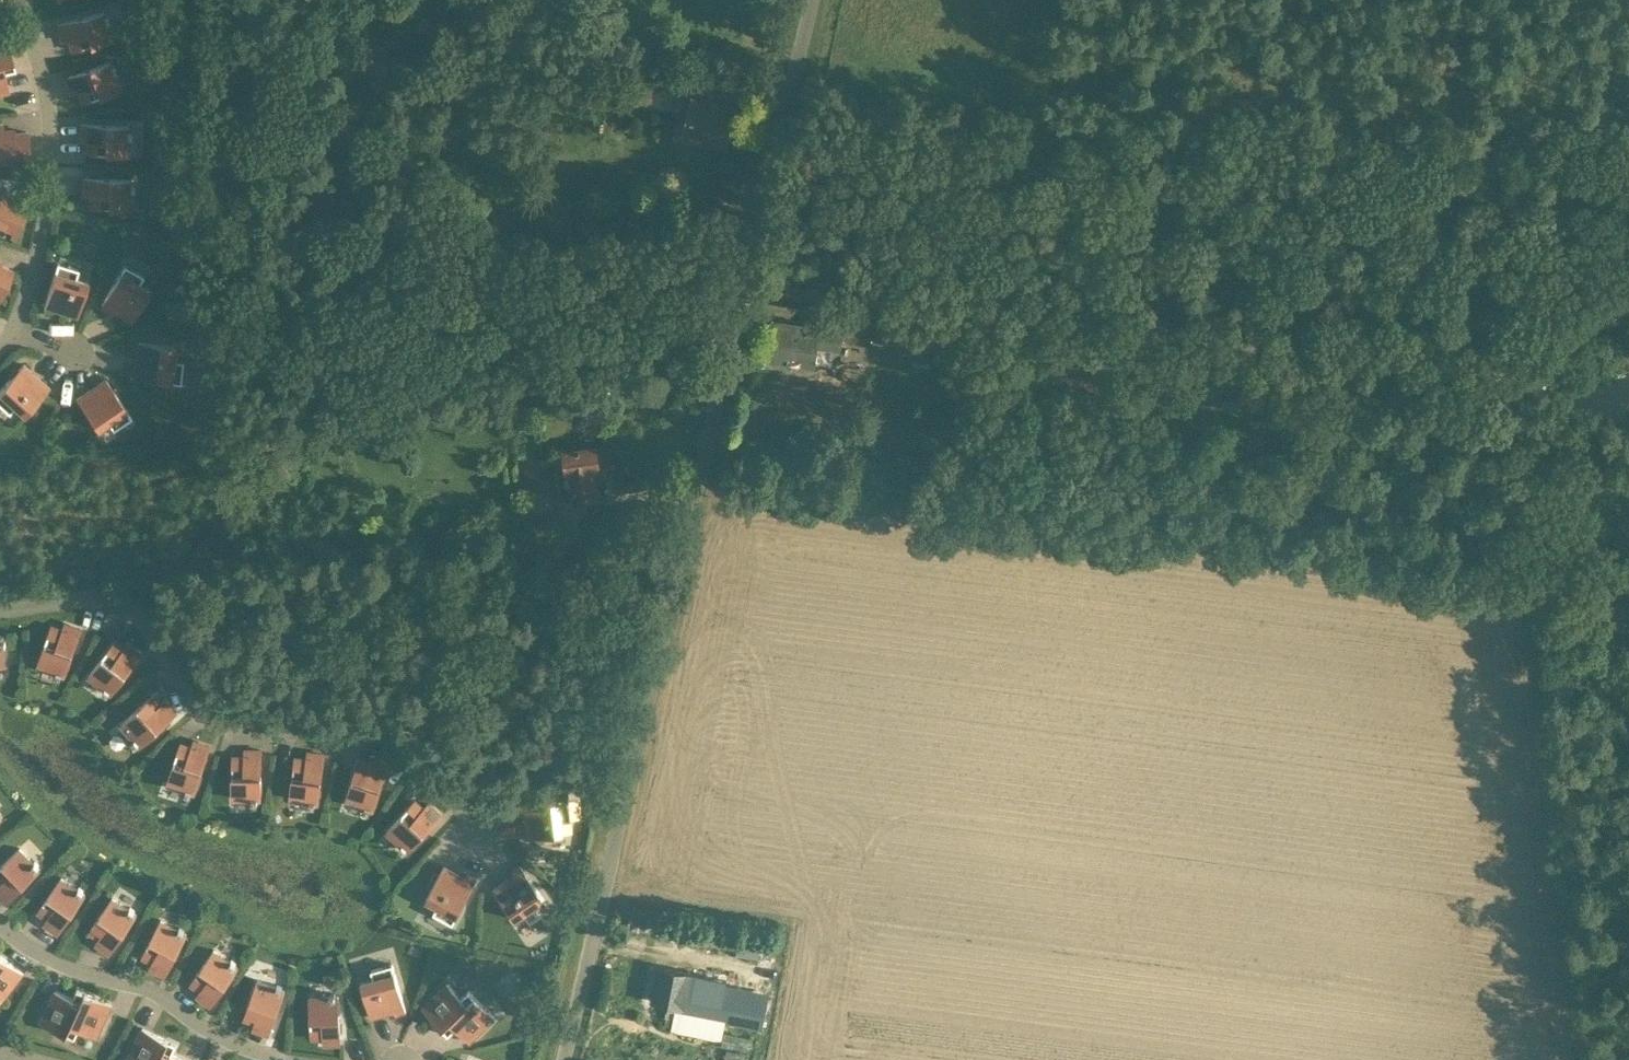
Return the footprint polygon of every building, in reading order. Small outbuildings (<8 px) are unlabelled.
[(72,50),(114,38),(106,10),(58,24),(62,40),(69,38),(72,50)] [(478,15),(463,12),(461,31),(475,33),(478,15)] [(600,20),(589,15),(586,23),(596,28),(600,20)] [(0,34),(0,63),(13,60),(7,33),(0,34)] [(9,90),(5,71),(15,69),(13,60),(0,63),(0,93),(9,90)] [(82,102),(122,87),(113,60),(65,77),(71,93),(78,90),(82,102)] [(652,94),(629,94),(629,102),(652,102),(652,94)] [(86,152),(129,154),(129,125),(81,123),(80,140),(87,140),(86,152)] [(26,158),(27,165),(30,165),(27,131),(4,133),(3,125),(0,125),(0,161),(26,158)] [(90,207),(133,207),(132,178),(83,178),(83,195),(90,195),(90,207)] [(430,201),(443,202),(445,183),(432,182),(430,201)] [(13,229),(11,236),(14,237),(26,205),(4,197),(7,189),(0,187),(0,224),(13,229)] [(78,316),(84,295),(89,280),(77,276),(79,268),(57,261),(44,305),(78,316)] [(132,321),(151,288),(140,282),(144,275),(124,263),(101,303),(132,321)] [(12,269),(0,264),(0,299),(12,269)] [(841,346),(846,314),(818,310),(815,326),(778,320),(773,358),(815,364),(815,362),(818,343),(835,346),(841,346)] [(914,319),(904,318),(904,321),(888,318),(887,321),(876,320),(873,339),(901,343),(910,344),(914,319)] [(178,346),(161,344),(139,341),(135,377),(182,382),(184,361),(176,360),(178,346)] [(1016,368),(1021,356),(1011,351),(1006,363),(1016,368)] [(23,415),(50,387),(23,363),(0,389),(0,404),(9,412),(14,406),(23,415)] [(76,398),(98,430),(109,423),(113,429),(132,417),(106,378),(76,398)] [(511,406),(509,393),(494,395),(495,408),(511,406)] [(598,445),(563,447),(566,473),(570,473),(573,499),(596,496),(592,468),(601,466),(600,464),(605,464),(613,460),(611,447),(603,446),(598,446),(598,445)] [(52,625),(38,666),(65,675),(82,628),(66,623),(64,629),(52,625)] [(115,642),(88,676),(111,693),(142,654),(128,643),(124,649),(115,642)] [(121,723),(139,745),(177,713),(166,700),(161,704),(153,695),(121,723)] [(167,784),(194,793),(211,745),(194,740),(192,747),(181,743),(167,784)] [(233,799),(262,799),(262,749),(245,749),(245,756),(233,756),(233,799)] [(290,800),(319,803),(325,754),(308,751),(307,758),(296,757),(290,800)] [(346,802),(373,810),(389,762),(372,757),(370,764),(359,760),(346,802)] [(572,819),(569,797),(519,802),(521,814),(525,813),(528,837),(564,833),(563,820),(572,819)] [(416,799),(401,815),(386,831),(407,851),(441,814),(429,802),(424,807),(416,799)] [(42,861),(48,853),(29,838),(23,846),(42,861)] [(22,886),(42,866),(22,845),(0,867),(0,895),(6,901),(22,886)] [(531,919),(550,906),(521,864),(512,871),(515,874),(495,888),(515,918),(526,911),(531,919)] [(444,865),(426,899),(437,905),(434,912),(454,922),(477,878),(468,873),(466,877),(444,865)] [(87,891),(63,875),(39,910),(49,917),(45,923),(59,932),(87,891)] [(110,952),(122,934),(138,911),(114,895),(90,931),(100,937),(96,943),(110,952)] [(162,917),(153,936),(143,955),(153,961),(150,967),(166,975),(188,931),(162,917)] [(216,948),(204,965),(191,983),(201,989),(197,995),(212,1005),(239,964),(216,948)] [(11,989),(24,971),(1,954),(0,956),(0,998),(2,1000),(11,989)] [(407,1011),(393,962),(372,969),(374,977),(362,981),(371,1016),(395,1010),(396,1014),(407,1011)] [(653,1000),(683,1006),(683,1008),(759,1022),(765,994),(732,988),(734,980),(692,972),(660,965),(653,1000)] [(259,977),(252,997),(245,1017),(256,1021),(253,1028),(269,1033),(286,987),(259,977)] [(462,996),(448,982),(423,1007),(442,1028),(482,990),(481,989),(475,995),(469,989),(462,996)] [(56,990),(47,1009),(41,1022),(67,1033),(86,992),(78,988),(74,997),(56,990)] [(470,1041),(495,1016),(476,996),(482,990),(442,1028),(449,1034),(456,1027),(470,1041)] [(97,1036),(103,1023),(112,1003),(86,992),(67,1033),(77,1037),(80,1029),(97,1036)] [(310,994),(311,1015),(312,1037),(324,1036),(324,1043),(341,1042),(339,993),(310,994)] [(173,1052),(177,1043),(143,1027),(128,1059),(129,1059),(188,1059),(173,1052)]
